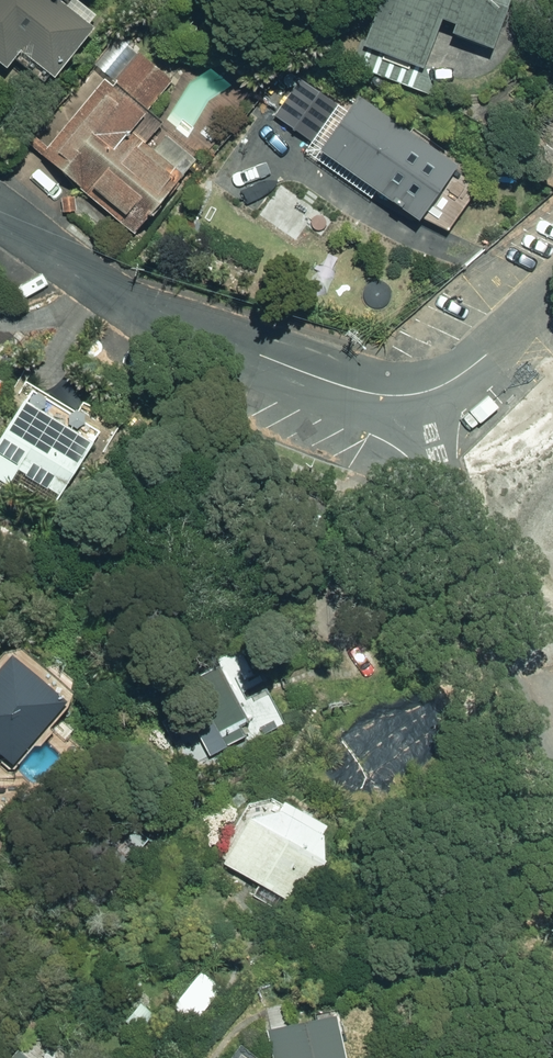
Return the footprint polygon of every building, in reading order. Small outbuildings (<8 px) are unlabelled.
[(60,71),(99,21),(73,0),(0,0),(0,53),(11,62),(26,43),(60,71)] [(438,94),(430,66),(427,63),(446,13),(461,18),(457,27),(497,43),(512,0),(383,0),(368,39),(364,36),(356,60),(438,94)] [(84,190),(137,232),(186,173),(148,141),(165,120),(150,108),(173,79),(132,46),(45,153),(86,187),(84,190)] [(323,144),(420,213),(459,158),(361,90),(323,144)] [(249,185),(290,204),(310,159),(270,141),(271,139),(253,132),(231,182),(247,189),(249,185)] [(61,498),(99,433),(29,392),(0,440),(0,477),(8,482),(16,471),(61,498)] [(5,751),(17,760),(75,691),(18,646),(0,668),(0,757),(5,751)] [(194,710),(213,750),(250,732),(245,723),(254,719),(227,659),(203,671),(216,699),(194,710)] [(242,673),(245,680),(256,675),(253,668),(242,673)] [(332,823),(291,800),(287,805),(286,805),(260,813),(256,810),(227,860),(302,905),(331,856),(329,856),(330,830),(329,830),(332,823)] [(341,1010),(321,1015),(321,1017),(279,1026),(282,1038),(275,1039),(278,1057),(351,1057),(341,1010)] [(24,1046),(15,1057),(39,1057),(24,1046)]
